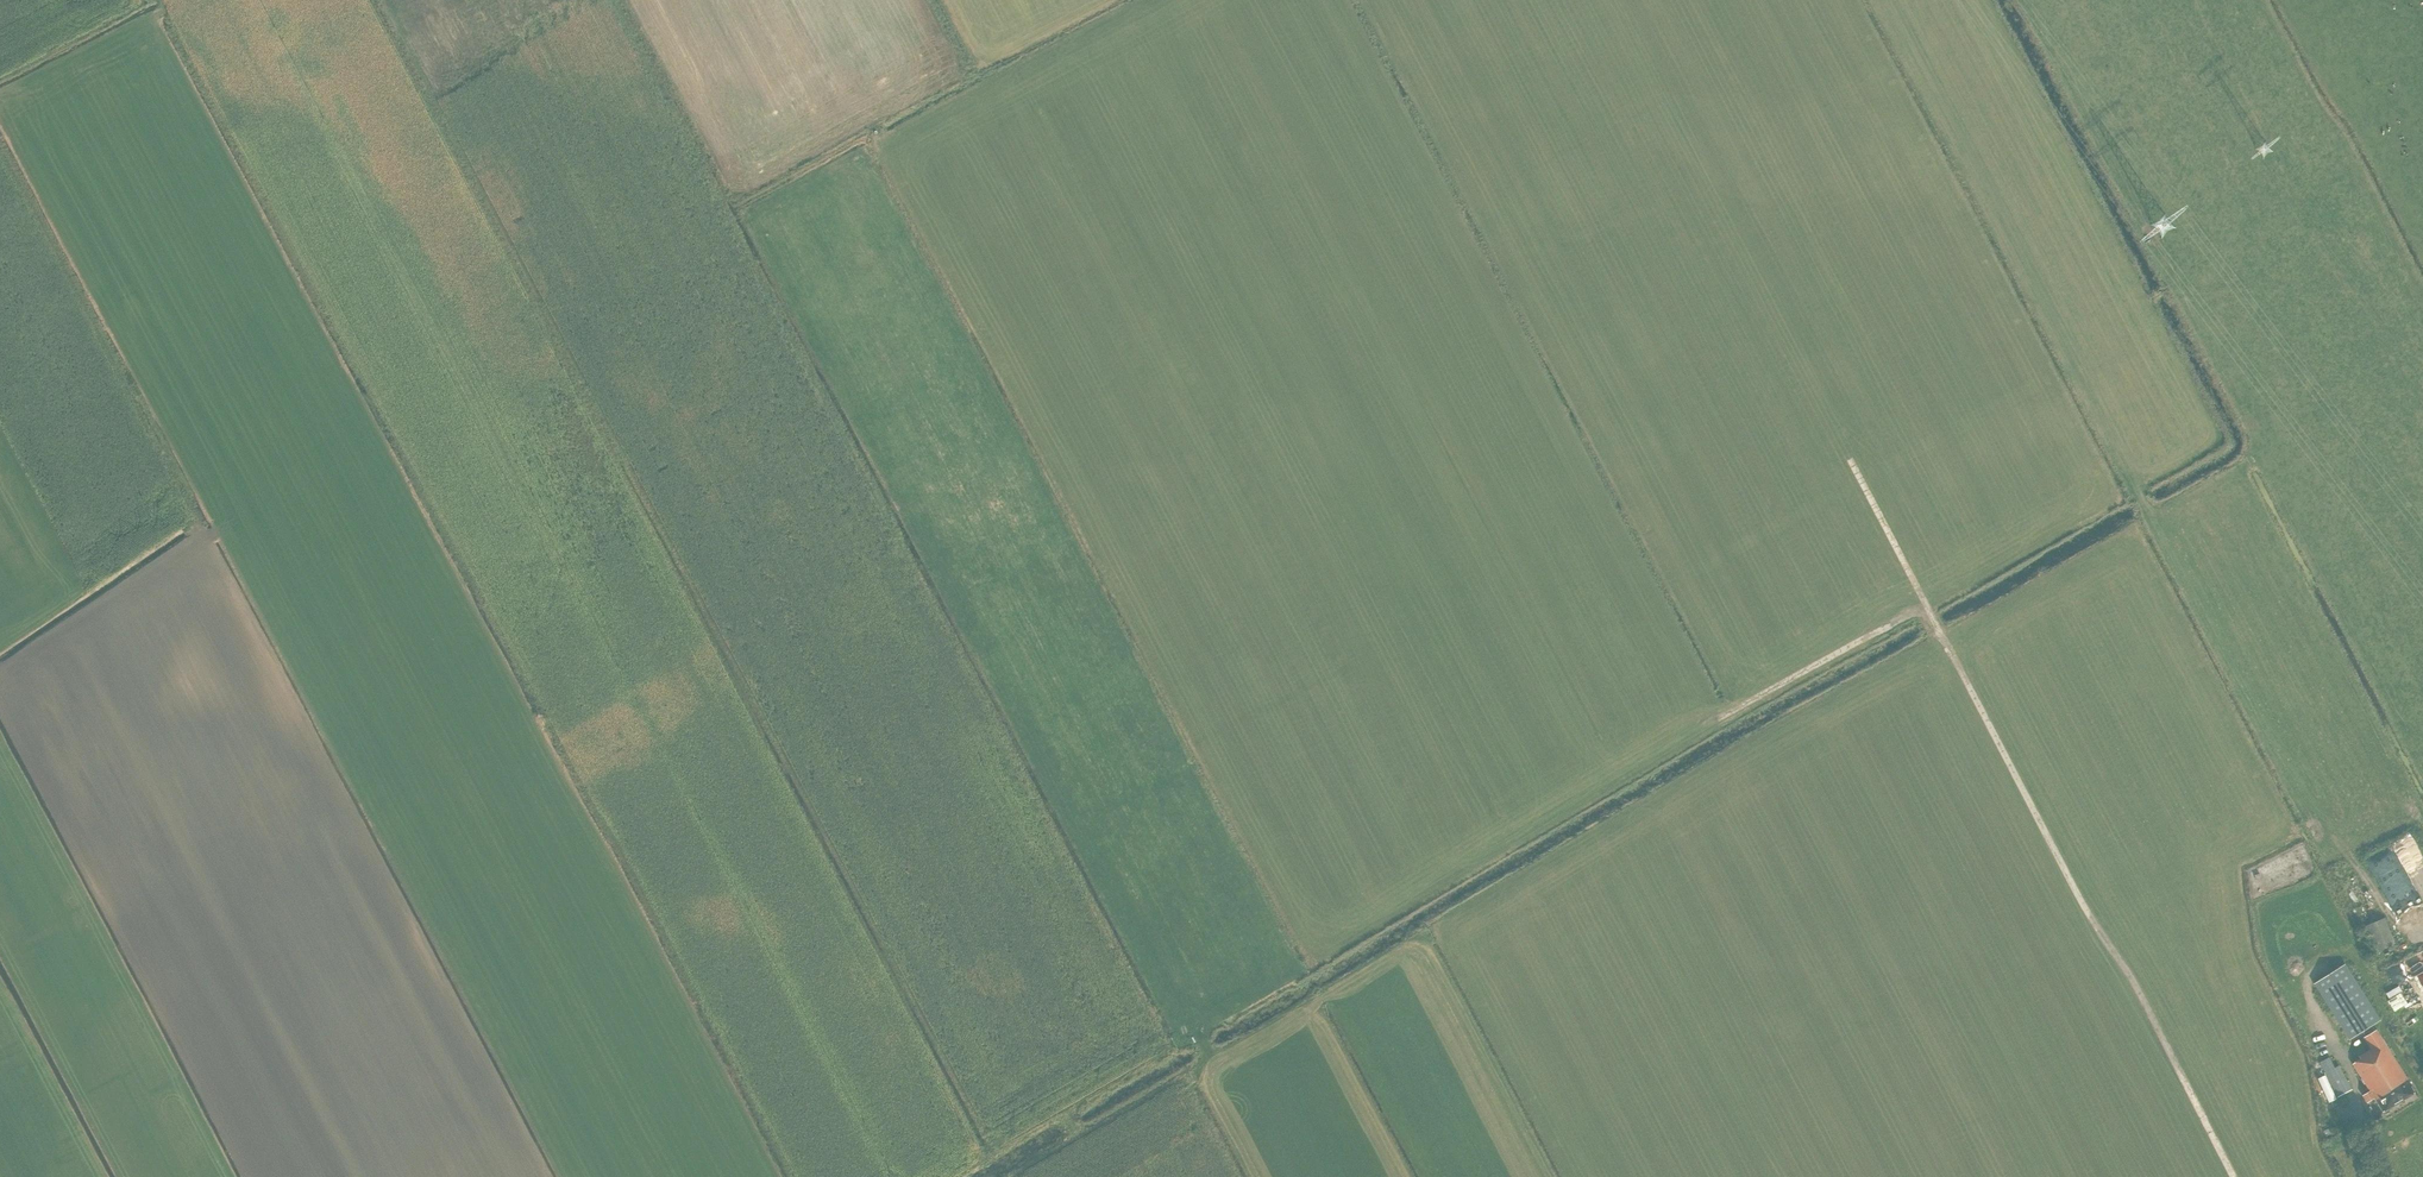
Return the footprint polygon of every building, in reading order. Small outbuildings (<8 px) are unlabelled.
[(2376,951),(2395,943),(2384,918),(2366,926),(2376,951)] [(2350,1040),(2381,1020),(2345,964),(2314,983),(2350,1040)] [(2383,1112),(2414,1092),(2411,1086),(2412,1085),(2376,1030),(2364,1037),(2372,1049),(2359,1057),(2361,1059),(2355,1062),(2356,1063),(2353,1064),(2370,1091),(2363,1095),(2367,1102),(2375,1097),(2383,1112)] [(2330,1057),(2320,1062),(2338,1096),(2351,1089),(2339,1065),(2335,1068),(2330,1057)]
